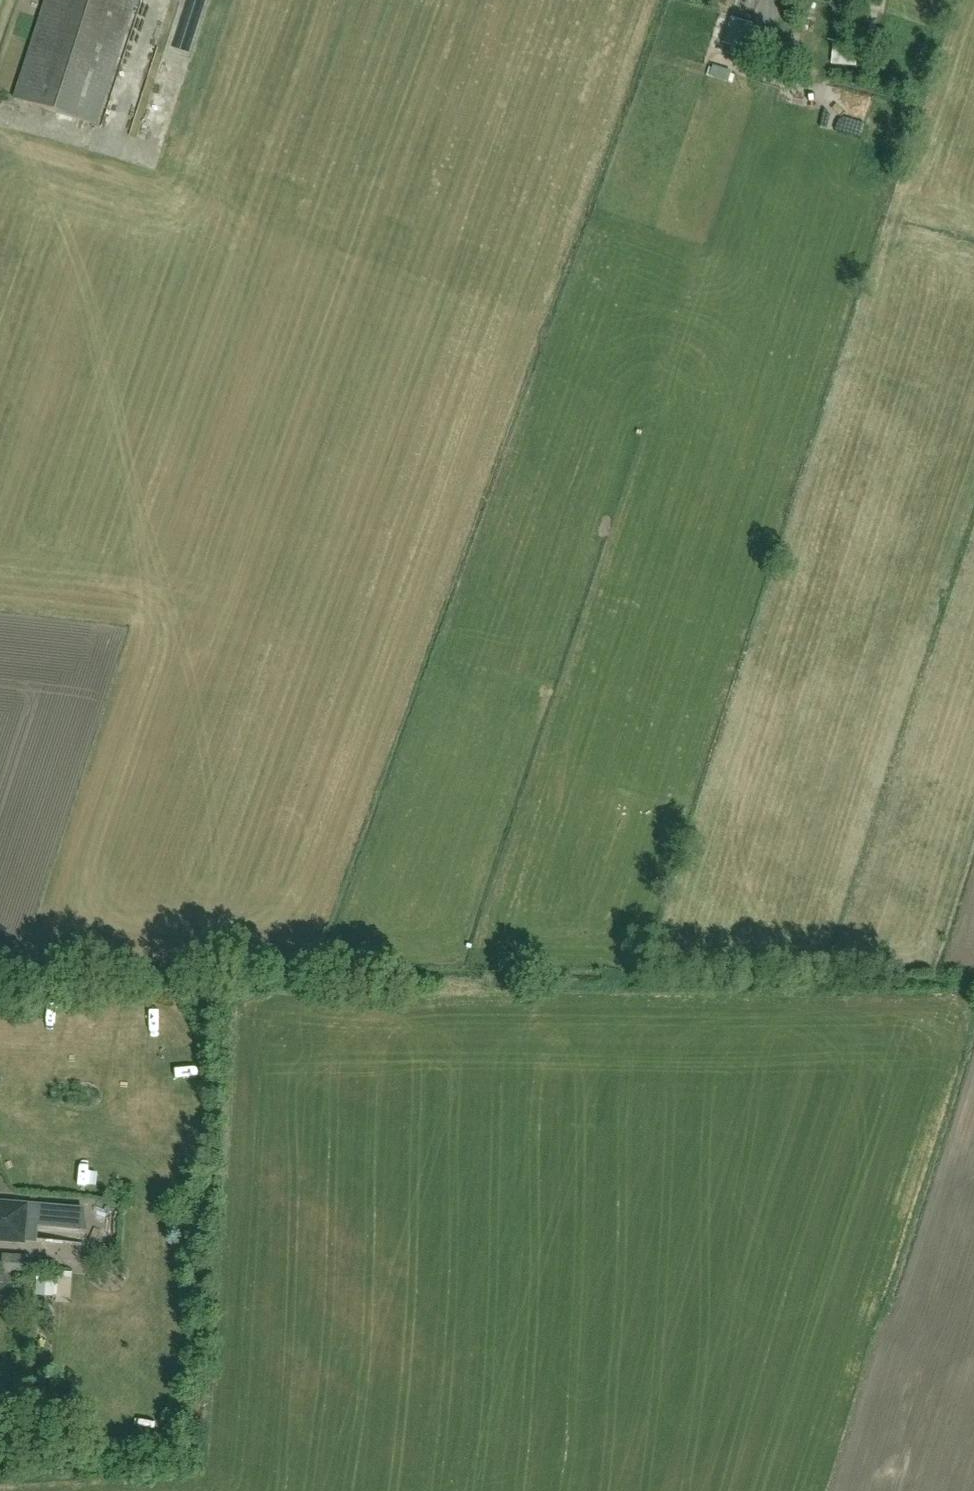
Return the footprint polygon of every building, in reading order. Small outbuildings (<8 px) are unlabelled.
[(136,0),(46,0),(14,99),(96,125),(136,0)] [(176,55),(188,56),(190,34),(178,33),(176,55)] [(856,58),(855,42),(838,42),(839,58),(856,58)] [(21,1241),(24,1208),(0,1206),(0,1239),(21,1241)] [(14,1292),(15,1279),(29,1280),(31,1256),(3,1255),(2,1272),(0,1272),(0,1291),(14,1292)] [(38,1272),(37,1294),(58,1296),(57,1301),(72,1302),(74,1271),(60,1270),(59,1274),(38,1272)]
